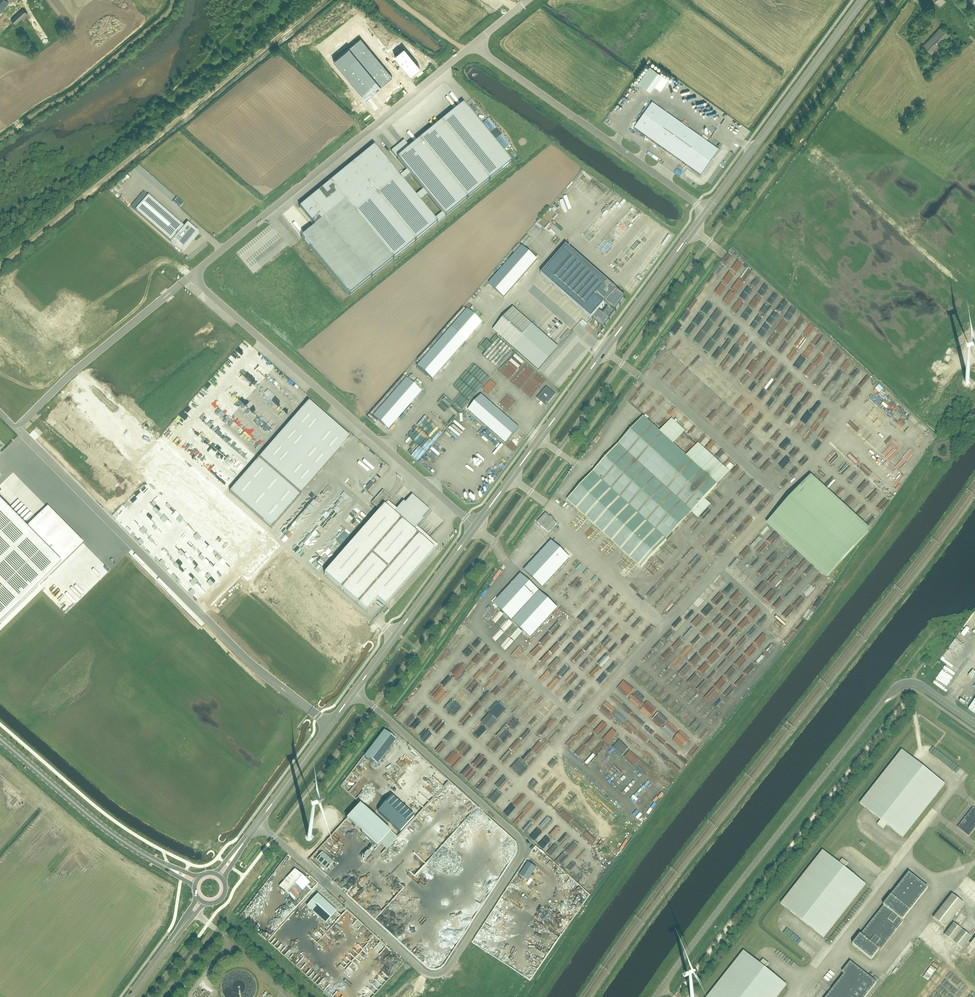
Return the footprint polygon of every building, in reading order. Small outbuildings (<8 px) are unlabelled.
[(9,2),(8,1),(9,0),(0,0),(0,13),(9,2)] [(27,13),(23,8),(11,19),(15,24),(27,13)] [(931,39),(924,46),(932,54),(949,34),(942,27),(935,35),(938,38),(934,43),(931,39)] [(360,38),(333,60),(365,99),(392,76),(360,38)] [(13,48),(20,51),(24,44),(17,40),(13,48)] [(404,47),(394,55),(410,75),(420,67),(404,47)] [(650,88),(662,72),(650,63),(638,80),(650,88)] [(511,163),(475,120),(463,105),(446,120),(410,149),(404,142),(391,152),(407,171),(410,175),(423,190),(427,196),(442,214),(445,218),(511,163)] [(716,151),(673,120),(652,105),(642,120),(634,131),(698,177),(716,151)] [(489,119),(484,123),(492,133),(497,129),(489,119)] [(505,150),(511,147),(503,135),(498,139),(505,150)] [(445,218),(442,214),(434,221),(419,203),(427,196),(423,190),(415,197),(402,182),(410,175),(407,171),(399,177),(374,148),(352,166),(331,183),(300,209),(314,228),(302,238),(349,297),(445,218)] [(148,196),(135,211),(175,246),(176,245),(182,251),(193,239),(194,239),(199,234),(188,224),(184,228),(148,196)] [(177,198),(173,202),(180,209),(184,204),(177,198)] [(618,203),(616,201),(612,205),(617,209),(616,210),(619,212),(627,202),(622,198),(618,203)] [(609,205),(601,213),(603,215),(611,207),(609,205)] [(614,208),(610,213),(614,217),(618,212),(614,208)] [(597,227),(602,222),(597,218),(592,223),(597,227)] [(281,224),(278,220),(275,222),(279,227),(282,225),(284,227),(290,223),(287,219),(281,224)] [(621,222),(611,236),(612,237),(610,240),(615,243),(617,241),(619,243),(630,229),(621,222)] [(550,234),(547,232),(548,231),(546,230),(538,223),(536,225),(543,231),(542,232),(547,237),(550,234)] [(292,240),(295,237),(289,229),(286,231),(292,240)] [(602,252),(611,244),(607,240),(598,248),(602,252)] [(521,248),(489,285),(504,299),(537,261),(521,248)] [(566,248),(541,276),(601,329),(626,301),(566,248)] [(721,265),(716,273),(720,276),(726,269),(721,265)] [(730,284),(736,276),(733,274),(727,282),(730,284)] [(759,275),(755,280),(764,288),(768,283),(759,275)] [(741,290),(748,280),(743,276),(736,287),(741,290)] [(769,284),(765,289),(774,296),(778,292),(769,284)] [(748,289),(744,294),(748,297),(752,292),(748,289)] [(775,298),(784,306),(788,301),(779,294),(775,298)] [(719,309),(723,313),(731,303),(726,300),(719,309)] [(794,315),(798,311),(789,303),(786,307),(794,315)] [(513,309),(493,331),(538,371),(558,348),(513,309)] [(482,323),(467,310),(417,366),(432,380),(482,323)] [(683,319),(688,321),(693,313),(689,310),(683,319)] [(715,324),(722,315),(717,312),(710,321),(715,324)] [(682,319),(677,327),(682,331),(687,322),(682,319)] [(725,331),(729,322),(723,320),(720,328),(725,331)] [(732,340),(739,329),(734,326),(727,337),(732,340)] [(772,335),(776,338),(783,329),(778,326),(772,335)] [(671,336),(675,339),(681,331),(676,328),(671,336)] [(716,332),(711,340),(714,342),(719,334),(716,332)] [(734,344),(738,348),(748,339),(744,334),(734,344)] [(677,345),(682,349),(689,338),(684,335),(677,345)] [(735,365),(740,369),(757,345),(752,341),(735,365)] [(501,348),(499,350),(508,358),(510,355),(501,348)] [(498,352),(496,354),(505,361),(507,359),(498,352)] [(666,369),(672,362),(669,360),(663,366),(666,369)] [(712,360),(705,370),(709,372),(715,362),(712,360)] [(751,363),(746,373),(750,375),(752,371),(752,372),(756,366),(751,363)] [(714,377),(716,379),(724,370),(721,368),(714,377)] [(731,374),(722,384),(725,386),(733,377),(731,374)] [(478,390),(484,384),(476,375),(470,381),(478,390)] [(780,385),(784,388),(791,378),(788,376),(780,385)] [(761,389),(765,392),(773,380),(769,377),(761,389)] [(388,430),(421,393),(406,379),(373,417),(388,430)] [(516,390),(519,393),(527,384),(524,381),(516,390)] [(529,389),(533,393),(537,389),(533,385),(529,389)] [(538,399),(547,407),(557,396),(544,385),(539,391),(542,393),(538,399)] [(519,429),(482,396),(468,411),(506,445),(519,429)] [(350,439),(309,402),(283,432),(278,437),(230,493),(271,529),(350,439)] [(430,404),(427,407),(436,416),(439,413),(430,404)] [(820,411),(815,417),(818,420),(824,414),(820,411)] [(686,417),(680,424),(685,427),(691,421),(686,417)] [(717,486),(643,418),(567,501),(641,569),(717,486)] [(812,421),(807,427),(811,430),(816,424),(812,421)] [(697,426),(688,435),(690,437),(699,428),(697,426)] [(746,429),(742,437),(746,440),(750,432),(746,429)] [(722,450),(715,456),(719,459),(725,453),(722,450)] [(729,462),(725,466),(731,471),(735,467),(729,462)] [(897,484),(903,476),(897,471),(889,481),(892,484),(894,482),(897,484)] [(453,473),(444,483),(448,487),(457,477),(453,473)] [(731,479),(737,485),(741,481),(735,475),(731,479)] [(869,533),(809,479),(768,523),(828,578),(869,533)] [(753,484),(745,493),(752,499),(759,490),(753,484)] [(390,511),(384,506),(391,498),(383,491),(372,503),(380,511),(376,516),(324,575),(366,612),(377,600),(385,607),(434,551),(419,537),(413,532),(424,520),(422,519),(429,511),(412,496),(405,504),(403,502),(393,514),(390,511)] [(882,493),(873,502),(876,505),(885,495),(882,493)] [(83,544),(48,508),(26,529),(0,502),(0,625),(83,544)] [(725,515),(731,520),(738,512),(733,507),(725,515)] [(557,524),(546,514),(538,523),(549,533),(557,524)] [(543,588),(570,559),(551,542),(524,571),(543,588)] [(493,605),(530,639),(557,609),(520,575),(493,605)] [(738,626),(747,617),(738,608),(729,618),(738,626)] [(578,620),(581,623),(590,615),(587,611),(578,620)] [(610,616),(604,628),(606,629),(609,623),(611,624),(614,619),(610,616)] [(802,619),(795,629),(799,632),(806,621),(802,619)] [(774,632),(779,636),(788,627),(783,622),(774,632)] [(571,636),(579,628),(574,624),(567,633),(571,636)] [(726,636),(734,627),(731,624),(723,633),(726,636)] [(613,634),(615,637),(623,628),(621,625),(613,634)] [(756,626),(747,634),(751,638),(760,630),(756,626)] [(689,641),(693,644),(700,636),(697,632),(689,641)] [(624,645),(632,637),(629,633),(620,642),(624,645)] [(565,634),(558,642),(563,646),(570,638),(565,634)] [(474,649),(478,654),(486,644),(482,640),(474,649)] [(617,643),(608,653),(613,657),(622,648),(617,643)] [(549,652),(553,656),(561,647),(556,644),(549,652)] [(491,648),(482,657),(486,661),(495,652),(491,648)] [(594,660),(603,651),(601,648),(591,657),(594,660)] [(573,659),(576,662),(584,654),(580,650),(573,659)] [(464,660),(468,664),(476,655),(472,651),(464,660)] [(436,662),(442,668),(451,660),(444,654),(436,662)] [(541,662),(545,665),(552,657),(548,654),(541,662)] [(603,668),(611,659),(607,656),(599,665),(603,668)] [(589,658),(580,668),(584,672),(593,662),(589,658)] [(551,667),(554,671),(562,663),(559,659),(551,667)] [(482,660),(480,663),(478,661),(473,668),(478,672),(485,662),(482,660)] [(747,675),(754,668),(746,661),(739,668),(747,675)] [(533,676),(543,667),(539,663),(530,672),(533,676)] [(433,681),(442,670),(436,664),(426,676),(433,681)] [(563,678),(570,670),(566,666),(559,674),(563,678)] [(571,686),(579,677),(574,673),(567,682),(571,686)] [(431,696),(439,703),(459,682),(450,674),(440,685),(441,686),(431,696)] [(737,685),(745,677),(741,674),(733,682),(737,685)] [(463,707),(483,685),(474,677),(464,687),(467,690),(456,701),(463,707)] [(556,678),(548,686),(552,689),(559,681),(556,678)] [(583,681),(575,690),(579,694),(587,685),(583,681)] [(532,698),(538,691),(535,688),(529,696),(532,698)] [(591,689),(584,698),(588,702),(596,693),(591,689)] [(572,693),(565,701),(569,705),(576,696),(572,693)] [(537,703),(539,705),(547,700),(545,697),(537,703)] [(581,701),(574,709),(578,712),(585,704),(581,701)] [(610,719),(616,712),(606,703),(600,710),(610,719)] [(423,721),(432,711),(426,705),(416,714),(423,721)] [(664,708),(675,716),(677,713),(667,705),(664,708)] [(510,729),(519,719),(514,714),(505,725),(510,729)] [(590,722),(601,731),(605,727),(594,717),(590,722)] [(618,725),(624,730),(631,723),(625,718),(618,725)] [(411,730),(420,720),(418,719),(409,729),(411,730)] [(685,727),(695,736),(698,732),(688,724),(685,727)] [(429,746),(437,737),(428,728),(420,738),(429,746)] [(449,744),(458,734),(454,730),(444,740),(449,744)] [(396,740),(384,731),(365,756),(377,765),(396,740)] [(539,755),(546,745),(538,739),(531,749),(539,755)] [(526,766),(536,755),(531,751),(521,761),(526,766)] [(944,784),(911,758),(902,751),(860,804),(881,820),(877,825),(883,829),(886,825),(903,837),(944,784)] [(503,763),(508,757),(509,758),(512,755),(509,752),(501,761),(503,763)] [(558,791),(565,785),(561,780),(554,786),(558,791)] [(391,797),(377,812),(400,833),(414,817),(391,797)] [(501,811),(506,815),(514,805),(510,802),(501,811)] [(360,806),(346,821),(377,849),(391,834),(360,806)] [(957,828),(968,837),(974,828),(974,810),(973,808),(957,828)] [(570,838),(563,847),(566,850),(573,840),(570,838)] [(865,885),(844,868),(848,864),(842,859),(839,864),(832,858),(823,851),(781,904),(785,908),(823,938),(865,885)] [(322,853),(315,860),(327,870),(333,863),(322,853)] [(528,863),(520,876),(528,881),(536,868),(528,863)] [(309,884),(295,870),(279,887),(294,900),(309,884)] [(903,922),(902,921),(928,888),(909,873),(883,906),(861,935),(860,935),(852,945),(871,960),(879,950),(880,951),(903,922)] [(594,882),(590,889),(593,892),(598,885),(594,882)] [(336,912),(318,895),(307,907),(325,924),(336,912)] [(933,919),(945,928),(964,904),(952,895),(933,919)] [(953,924),(948,931),(944,936),(961,949),(964,946),(971,937),(953,924)] [(753,959),(743,951),(707,996),(777,996),(786,985),(765,968),(769,964),(763,960),(760,964),(753,959)] [(870,991),(871,990),(872,989),(872,988),(876,983),(852,964),(844,974),(833,989),(830,992),(829,993),(826,996),(865,996),(870,991)]
